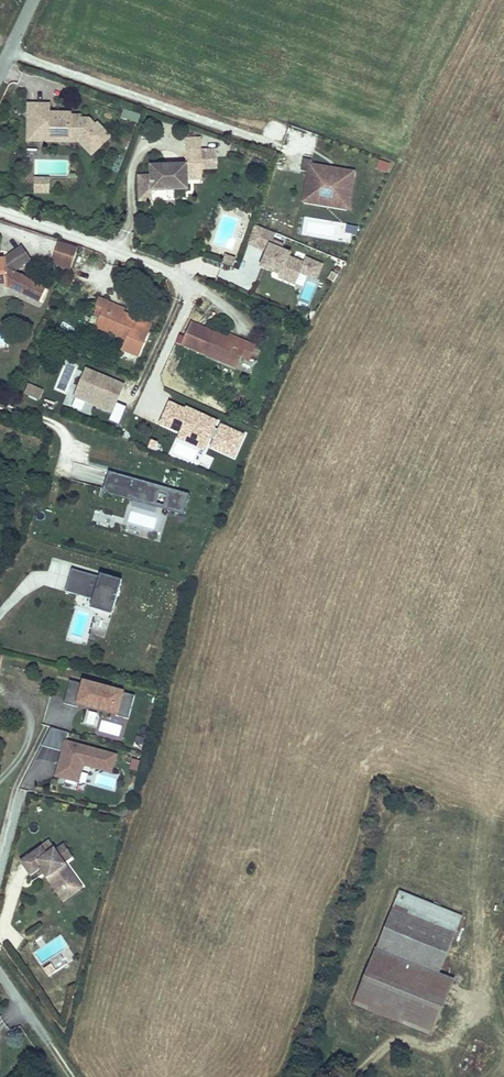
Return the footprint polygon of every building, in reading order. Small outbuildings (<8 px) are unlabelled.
[(90,151),(104,137),(95,128),(92,131),(87,127),(91,124),(90,123),(85,118),(76,118),(76,115),(67,115),(67,112),(57,112),(57,115),(52,115),(51,115),(50,115),(50,116),(49,116),(49,117),(49,118),(46,118),(46,112),(46,104),(24,104),(24,122),(26,122),(26,128),(29,131),(42,131),(42,136),(53,137),(57,140),(63,140),(67,136),(76,136),(90,151)] [(127,119),(129,110),(119,108),(117,116),(127,119)] [(42,136),(42,131),(29,131),(26,128),(26,122),(24,122),(24,140),(57,140),(53,137),(42,136)] [(106,135),(92,122),(90,123),(91,124),(87,127),(92,131),(95,128),(104,137),(106,135)] [(181,165),(145,167),(146,192),(182,191),(182,179),(181,173),(196,172),(195,150),(180,150),(181,165)] [(304,165),(305,166),(305,160),(297,159),(295,171),(303,172),(304,165)] [(388,173),(391,164),(380,160),(377,169),(388,173)] [(342,205),(347,173),(305,166),(304,165),(303,172),(298,201),(313,203),(314,195),(316,186),(317,180),(329,182),(328,188),(326,197),(325,203),(342,205)] [(46,192),(46,183),(31,183),(31,192),(46,192)] [(325,203),(326,197),(314,195),(313,203),(341,208),(342,205),(325,203)] [(349,224),(348,232),(358,233),(359,226),(349,224)] [(295,285),(299,273),(314,279),(321,264),(304,257),(302,262),(290,258),(292,254),(282,250),(284,245),(274,241),(276,234),(257,227),(249,245),(266,252),(260,267),(278,275),(277,277),(295,285)] [(76,248),(57,242),(50,261),(69,268),(76,248)] [(0,260),(0,286),(7,285),(39,300),(45,287),(13,272),(30,260),(21,248),(4,260),(0,260)] [(236,259),(225,256),(223,264),(233,267),(236,259)] [(222,263),(203,257),(198,273),(217,278),(222,263)] [(340,270),(334,267),(328,280),(333,283),(340,270)] [(95,327),(125,340),(120,350),(134,356),(144,334),(130,327),(133,319),(118,312),(104,306),(106,301),(96,297),(89,313),(99,317),(95,327)] [(118,312),(120,307),(106,301),(104,306),(118,312)] [(144,334),(148,325),(133,319),(130,327),(144,334)] [(226,339),(189,324),(180,346),(234,369),(238,358),(247,362),(254,346),(245,342),(243,346),(226,339)] [(245,342),(227,335),(226,339),(243,346),(245,342)] [(78,367),(67,363),(57,387),(68,392),(78,367)] [(125,385),(86,369),(74,397),(113,414),(125,385)] [(43,390),(27,384),(24,392),(40,398),(43,390)] [(90,480),(92,467),(71,464),(69,477),(90,480)] [(161,489),(161,486),(109,472),(103,493),(111,495),(112,492),(122,494),(121,498),(133,501),(133,498),(163,506),(162,510),(183,515),(189,494),(168,488),(168,491),(161,489)] [(163,506),(133,498),(133,501),(162,510),(163,506)] [(113,606),(119,584),(98,578),(71,569),(64,591),(92,600),(113,606)] [(120,581),(99,575),(98,578),(119,584),(120,581)] [(110,615),(113,606),(92,600),(89,608),(110,615)] [(84,682),(83,686),(70,683),(65,703),(78,706),(78,705),(120,716),(129,719),(134,697),(126,695),(126,693),(84,682)] [(89,711),(87,723),(95,725),(97,713),(89,711)] [(118,755),(88,747),(67,741),(69,734),(52,729),(43,747),(62,752),(60,760),(56,775),(79,782),(83,767),(112,775),(118,755)] [(146,739),(137,736),(132,749),(141,752),(146,739)] [(140,761),(133,760),(130,771),(137,772),(140,761)] [(61,896),(77,885),(54,852),(46,858),(41,850),(20,865),(31,880),(40,873),(42,876),(45,874),(61,896)] [(64,906),(83,893),(77,885),(61,896),(45,874),(42,876),(64,906)] [(461,917),(399,892),(392,909),(455,934),(461,917)] [(455,934),(392,909),(376,948),(440,973),(455,934)] [(440,973),(376,948),(353,1006),(430,1037),(454,978),(440,973)]
